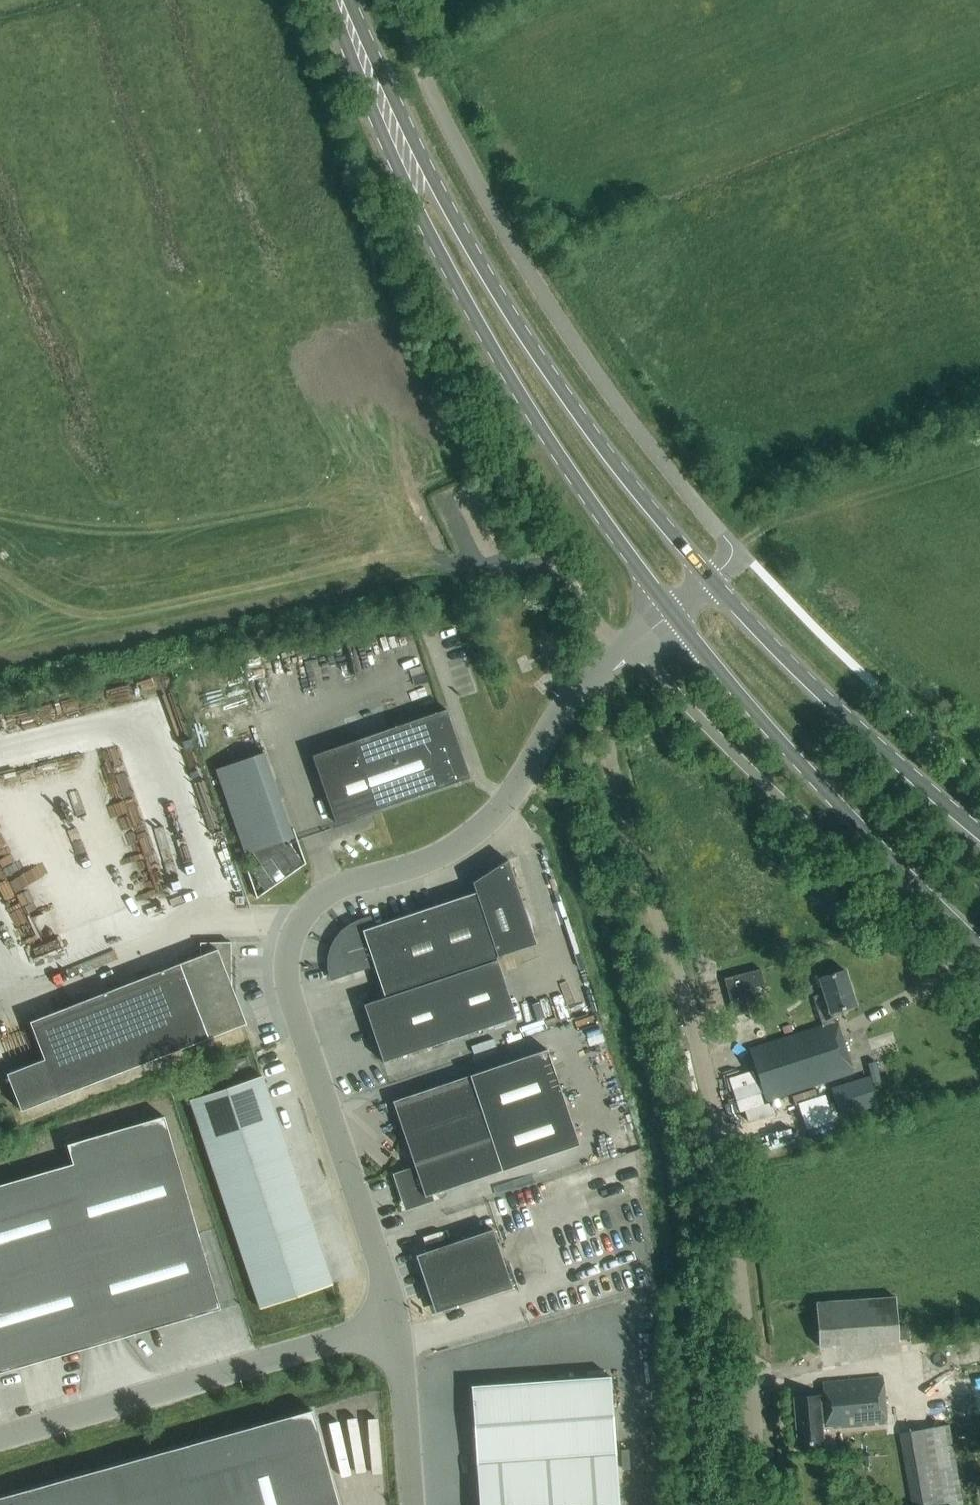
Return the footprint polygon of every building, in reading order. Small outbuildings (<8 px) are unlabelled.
[(556,633),(551,621),(543,625),(548,637),(556,633)] [(470,779),(447,711),(312,758),(336,826),(470,779)] [(304,865),(290,845),(287,847),(284,843),(294,840),(264,755),(217,771),(247,856),(253,854),(261,866),(252,873),(265,892),(304,865)] [(385,996),(498,958),(536,945),(508,861),(473,884),(476,894),(373,929),(370,920),(360,923),(351,927),(343,933),(337,941),(333,950),(331,959),(331,969),(333,979),(375,965),(385,996)] [(32,1023),(61,1098),(248,1025),(233,988),(232,944),(201,944),(202,956),(32,1023)] [(496,960),(364,1004),(383,1060),(515,1016),(496,960)] [(833,1012),(856,1005),(844,970),(819,978),(824,993),(814,997),(823,1026),(750,1050),(766,1100),(853,1073),(838,1022),(836,1023),(833,1012)] [(432,1198),(433,1195),(580,1145),(548,1050),(394,1102),(417,1169),(407,1172),(402,1175),(400,1179),(399,1184),(405,1200),(408,1204),(413,1206),(418,1205),(430,1201),(432,1198)] [(868,1076),(832,1087),(841,1116),(877,1104),(868,1076)] [(192,1101),(262,1309),(334,1285),(264,1077),(192,1101)] [(166,1117),(69,1145),(75,1164),(0,1185),(0,1373),(222,1309),(166,1117)] [(513,1287),(494,1230),(425,1253),(426,1255),(421,1257),(439,1308),(454,1303),(455,1307),(513,1287)] [(895,1296),(816,1301),(819,1346),(898,1340),(895,1296)] [(611,1376),(565,1379),(571,1458),(617,1455),(611,1376)] [(798,1444),(824,1442),(825,1442),(824,1427),(835,1426),(835,1429),(887,1424),(883,1377),(824,1382),(823,1395),(794,1397),(798,1444)] [(478,1463),(571,1458),(565,1379),(473,1386),(478,1463)] [(314,1410),(0,1499),(0,1504),(341,1504),(314,1410)] [(963,1504),(949,1424),(899,1433),(912,1504),(959,1504),(963,1504)] [(478,1463),(481,1504),(621,1504),(617,1455),(571,1458),(478,1463)]
